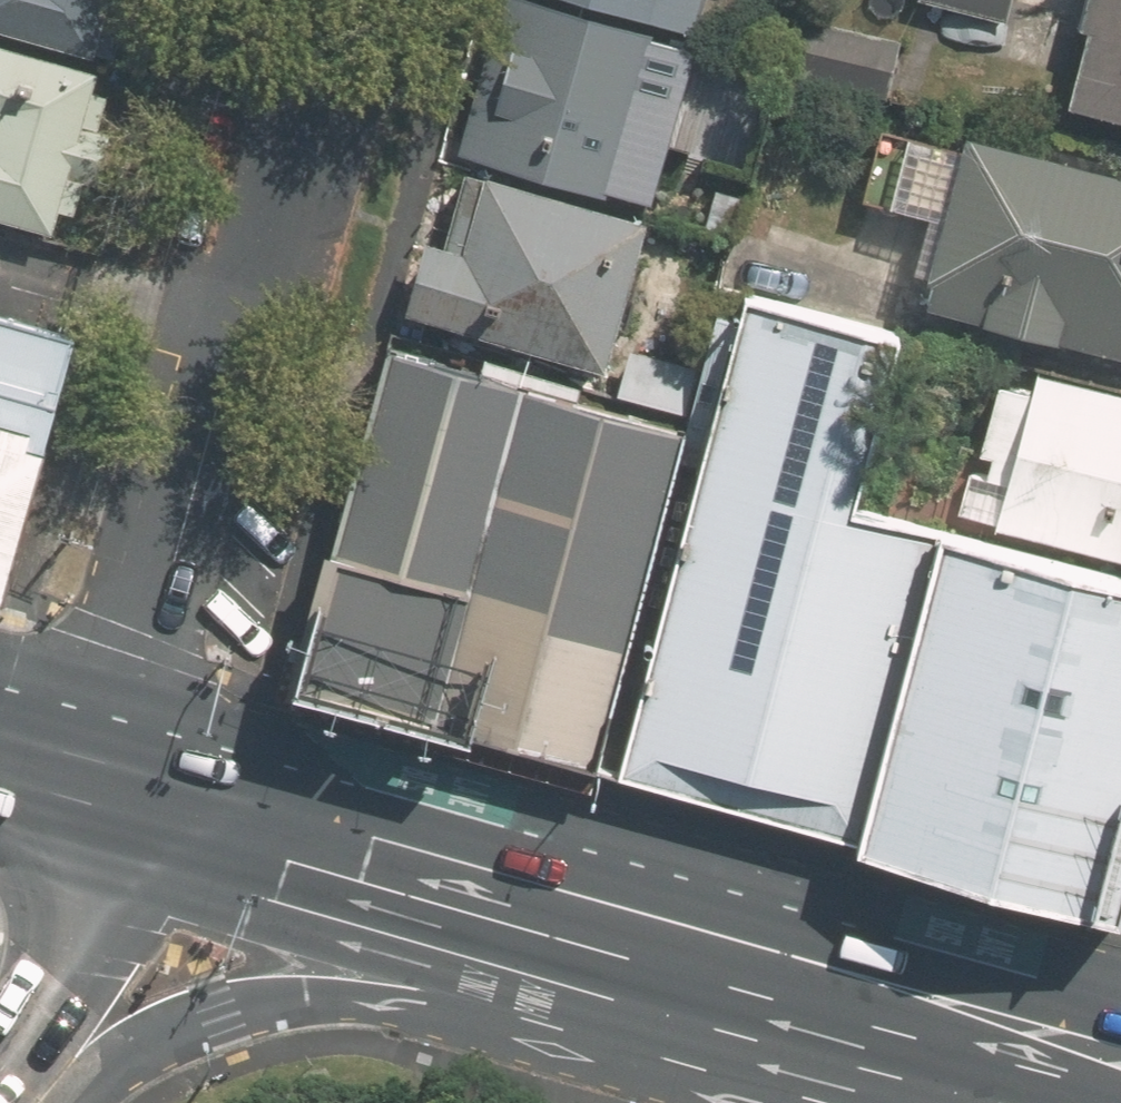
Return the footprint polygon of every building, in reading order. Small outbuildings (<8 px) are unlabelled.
[(117,63),(134,0),(0,0),(0,31),(117,63)] [(539,0),(512,0),(469,157),(647,206),(664,143),(727,160),(747,85),(685,68),(692,42),(539,0)] [(692,42),(703,0),(539,0),(692,42)] [(917,3),(1009,25),(1016,0),(917,0),(917,3)] [(1082,28),(1089,30),(1069,110),(1120,124),(1120,0),(1089,0),(1082,28)] [(906,42),(803,20),(791,78),(893,101),(906,42)] [(58,237),(65,210),(88,216),(119,101),(96,94),(102,74),(0,46),(0,221),(58,237)] [(968,154),(886,132),(868,197),(951,219),(927,309),(1120,361),(1120,170),(974,130),(968,154)] [(647,206),(469,157),(446,240),(426,235),(404,312),(603,367),(647,206)] [(700,452),(613,763),(853,831),(929,553),(820,523),(872,335),(742,299),(700,452)] [(34,459),(73,320),(0,301),(0,450),(34,459)] [(1040,366),(1033,392),(996,382),(959,518),(1120,562),(1120,388),(1040,366)] [(527,404),(412,372),(326,683),(441,715),(527,404)] [(700,452),(527,404),(441,715),(613,763),(700,452)] [(0,450),(0,577),(34,459),(0,450)] [(935,555),(857,839),(1116,910),(1120,893),(1120,606),(935,555)]
